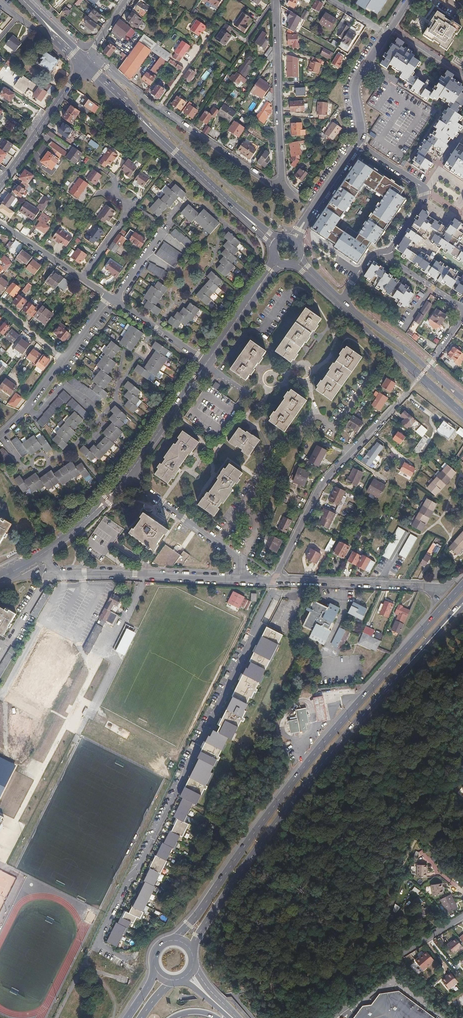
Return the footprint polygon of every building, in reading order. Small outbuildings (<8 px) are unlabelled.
[(299,0),(290,0),(288,4),(294,8),(299,0)] [(317,0),(313,8),(319,11),(323,4),(317,0)] [(356,2),(366,8),(367,6),(368,7),(369,7),(370,8),(378,13),(386,0),(358,0),(356,2)] [(142,14),(147,7),(141,3),(136,9),(142,14)] [(96,21),(101,14),(94,8),(89,15),(96,21)] [(301,18),(305,20),(309,12),(305,10),(301,18)] [(127,21),(132,25),(136,28),(143,19),(140,17),(133,12),(127,21)] [(234,25),(244,32),(248,26),(246,24),(250,17),(244,12),(234,25)] [(301,18),(291,12),(288,18),(290,19),(289,22),(289,24),(291,26),(289,29),(298,34),(305,20),(301,18)] [(320,23),(331,30),(337,20),(326,13),(320,23)] [(452,40),(456,34),(460,27),(452,21),(451,23),(444,18),(437,13),(431,21),(433,23),(431,26),(429,29),(425,36),(433,42),(434,40),(441,45),(448,49),(453,41),(452,40)] [(92,30),(97,24),(89,18),(85,24),(92,30)] [(132,28),(120,19),(113,30),(114,31),(118,34),(122,37),(124,39),(127,35),(132,28)] [(205,25),(197,19),(190,29),(198,35),(205,25)] [(344,39),(348,31),(352,25),(346,21),(337,35),(344,39)] [(233,28),(232,27),(226,23),(215,39),(225,45),(232,36),(229,34),(233,28)] [(136,31),(132,28),(127,35),(131,38),(135,33),(136,31)] [(297,33),(289,29),(287,34),(289,36),(289,44),(293,44),(293,46),(294,47),(299,47),(299,46),(299,44),(298,44),(298,35),(296,35),(297,33)] [(122,37),(113,30),(111,32),(121,40),(122,37)] [(342,42),(349,47),(357,35),(353,33),(352,33),(348,31),(344,39),(342,42)] [(151,50),(157,43),(144,34),(142,37),(128,56),(125,61),(119,69),(130,80),(151,50)] [(18,39),(13,36),(6,44),(16,52),(22,44),(17,40),(18,39)] [(263,48),(264,48),(268,41),(265,39),(264,40),(260,37),(256,42),(261,46),(260,47),(262,49),(263,48)] [(440,160),(445,153),(448,148),(449,146),(446,144),(448,141),(447,140),(449,137),(452,139),(455,136),(453,135),(455,132),(457,133),(459,130),(458,129),(460,126),(457,124),(459,120),(457,119),(460,116),(457,114),(459,110),(457,109),(459,106),(461,107),(462,104),(462,94),(461,93),(462,90),(462,88),(460,86),(459,88),(456,86),(457,84),(454,82),(453,83),(450,81),(452,78),(453,75),(447,71),(445,74),(446,75),(444,79),(442,82),(441,81),(436,87),(438,88),(435,92),(432,89),(427,86),(428,85),(425,83),(424,84),(418,79),(416,81),(413,79),(414,78),(412,76),(411,75),(413,72),(417,65),(419,62),(413,58),(414,56),(411,53),(410,55),(407,53),(403,51),(405,49),(401,47),(404,43),(397,38),(395,41),(397,42),(395,45),(393,45),(391,48),(387,55),(388,56),(386,59),(384,62),(382,61),(380,64),(387,69),(390,64),(393,66),(396,69),(399,71),(403,73),(400,77),(403,80),(404,78),(408,80),(406,83),(409,85),(410,84),(413,86),(412,88),(415,90),(414,92),(424,98),(425,97),(428,99),(429,97),(433,99),(434,98),(437,100),(439,97),(442,99),(443,98),(446,100),(445,101),(449,104),(450,102),(453,104),(451,108),(450,109),(448,108),(446,112),(447,113),(445,116),(444,115),(441,118),(443,119),(441,122),(439,121),(435,128),(437,129),(435,133),(437,134),(435,137),(433,136),(431,139),(429,138),(427,142),(425,145),(423,144),(421,147),(422,148),(420,151),(419,150),(417,154),(418,155),(416,158),(417,159),(415,162),(414,161),(411,165),(424,174),(425,173),(427,170),(429,167),(428,166),(430,162),(432,159),(434,156),(437,158),(440,160)] [(183,41),(172,58),(179,63),(190,46),(183,41)] [(110,56),(116,48),(110,43),(104,52),(110,56)] [(171,54),(161,46),(157,43),(151,50),(160,57),(151,70),(158,75),(170,58),(168,57),(171,54)] [(16,52),(6,44),(4,47),(13,55),(16,52)] [(328,57),(331,52),(324,48),(321,54),(328,57)] [(40,58),(37,64),(51,73),(60,60),(46,51),(41,59),(40,58)] [(299,77),(298,57),(288,54),(288,61),(288,77),(299,77)] [(250,56),(237,72),(242,76),(244,77),(245,78),(253,67),(249,65),(254,58),(250,55),(250,56)] [(322,59),(313,57),(312,61),(311,60),(308,71),(318,74),(321,63),(322,59)] [(6,64),(10,68),(15,63),(10,59),(7,63),(6,64)] [(196,73),(189,68),(184,76),(190,81),(196,73)] [(242,76),(237,72),(235,76),(233,74),(230,78),(238,84),(241,81),(244,83),(247,79),(244,77),(242,76)] [(143,79),(151,85),(156,78),(152,76),(147,73),(143,79)] [(394,84),(383,76),(377,86),(379,87),(367,105),(382,115),(369,135),(374,138),(372,142),(369,145),(398,165),(435,110),(394,84)] [(39,88),(26,79),(24,77),(22,80),(20,78),(14,87),(24,94),(28,88),(35,93),(33,97),(41,102),(47,93),(39,88)] [(256,95),(263,100),(270,89),(264,86),(266,84),(259,79),(249,93),(254,97),(256,95)] [(43,83),(39,88),(47,93),(50,88),(43,83)] [(158,85),(153,91),(151,93),(159,98),(165,90),(158,85)] [(296,96),(306,96),(305,88),(296,88),(296,96)] [(14,95),(5,89),(1,96),(10,102),(14,95)] [(178,96),(173,104),(181,110),(187,102),(178,96)] [(84,98),(80,103),(90,110),(94,105),(84,98)] [(190,101),(183,111),(193,118),(198,110),(191,105),(192,103),(190,101)] [(291,111),(304,110),(307,110),(308,109),(308,104),(304,104),(304,101),(291,102),(291,111)] [(268,109),(270,106),(271,104),(268,102),(260,113),(259,113),(256,118),(264,123),(272,112),(271,111),(268,109)] [(328,103),(318,103),(317,116),(320,116),(320,118),(324,118),(324,116),(327,116),(328,103)] [(217,113),(230,122),(236,113),(223,104),(217,113)] [(67,112),(76,118),(80,112),(71,106),(67,112)] [(206,111),(200,119),(207,124),(213,115),(216,117),(218,113),(220,110),(214,106),(210,113),(206,111)] [(71,124),(76,118),(67,112),(63,118),(71,124)] [(95,121),(103,126),(105,123),(97,118),(95,121)] [(235,122),(229,131),(238,137),(244,128),(235,122)] [(326,135),(333,140),(341,128),(333,122),(325,134),(326,135)] [(302,130),(301,123),(292,123),(293,135),(305,134),(305,130),(302,130)] [(58,132),(68,139),(71,139),(72,137),(75,132),(74,131),(70,128),(66,125),(66,126),(64,124),(58,132)] [(4,139),(0,145),(0,149),(7,154),(13,146),(4,139)] [(96,149),(99,145),(91,139),(88,143),(96,149)] [(256,149),(244,141),(238,150),(250,158),(256,149)] [(298,141),(291,143),(292,150),(291,151),(292,156),(301,154),(299,144),(298,141)] [(75,164),(82,154),(73,147),(69,154),(51,142),(48,145),(52,148),(62,155),(75,164)] [(462,145),(460,149),(457,146),(455,144),(445,161),(447,162),(450,164),(449,166),(452,168),(452,169),(455,171),(454,172),(457,174),(458,173),(461,175),(460,176),(462,178),(462,145)] [(92,159),(98,163),(101,159),(103,161),(107,155),(109,156),(112,152),(110,151),(111,150),(103,145),(92,159)] [(49,153),(48,152),(40,162),(51,170),(59,160),(58,159),(62,155),(52,148),(49,153)] [(265,168),(271,160),(268,157),(270,153),(266,150),(257,162),(265,168)] [(404,186),(359,155),(328,202),(310,229),(314,232),(326,240),(338,222),(358,190),(364,182),(382,195),(391,184),(400,190),(404,186)] [(130,163),(132,161),(128,159),(120,169),(126,173),(125,175),(129,178),(130,176),(131,177),(137,168),(130,163)] [(301,168),(295,175),(302,181),(308,173),(301,168)] [(34,175),(25,169),(18,178),(22,181),(28,185),(34,175)] [(95,184),(101,174),(93,169),(86,178),(95,184)] [(149,179),(140,172),(135,180),(138,183),(143,187),(149,179)] [(78,198),(88,183),(80,178),(70,192),(78,198)] [(28,185),(22,181),(19,185),(26,190),(29,186),(28,185)] [(364,182),(358,190),(377,204),(382,195),(364,182)] [(400,190),(391,184),(377,204),(360,229),(356,235),(349,230),(338,222),(326,240),(335,246),(333,248),(357,264),(369,246),(372,243),(375,245),(378,240),(386,229),(402,206),(407,197),(410,194),(402,188),(400,190)] [(26,190),(19,185),(13,192),(21,198),(26,190)] [(171,190),(179,197),(181,200),(186,194),(176,185),(171,190)] [(163,193),(166,195),(174,202),(179,197),(171,190),(168,188),(163,193)] [(18,199),(9,193),(2,204),(9,208),(11,205),(13,206),(18,199)] [(45,195),(37,207),(43,211),(51,199),(45,195)] [(166,195),(161,200),(168,206),(169,208),(174,202),(166,195)] [(159,199),(154,204),(163,212),(168,206),(161,200),(159,199)] [(27,215),(34,219),(39,211),(26,202),(19,211),(26,216),(27,215)] [(2,204),(0,207),(0,212),(11,218),(15,212),(9,208),(2,204)] [(163,212),(154,204),(149,210),(158,217),(163,212)] [(96,217),(103,222),(105,220),(106,221),(107,219),(108,220),(111,217),(110,216),(111,214),(113,210),(106,205),(96,217)] [(181,213),(186,218),(194,210),(188,205),(181,213)] [(156,225),(159,221),(138,207),(135,211),(156,225)] [(194,210),(186,218),(192,223),(194,220),(199,215),(194,210)] [(199,215),(194,220),(199,225),(209,214),(204,210),(199,215)] [(462,225),(459,222),(456,220),(454,219),(452,222),(453,223),(451,226),(450,225),(447,229),(446,228),(441,225),(440,226),(437,224),(438,222),(428,215),(425,213),(426,212),(422,210),(418,216),(419,217),(417,220),(416,219),(414,222),(412,225),(410,229),(411,230),(409,233),(407,232),(406,234),(398,246),(400,247),(398,250),(403,253),(406,255),(405,257),(411,261),(415,264),(416,262),(419,264),(418,266),(422,268),(425,270),(424,272),(427,274),(428,272),(431,275),(430,276),(434,278),(438,272),(441,274),(437,280),(440,283),(442,280),(446,282),(445,283),(454,289),(459,293),(461,295),(462,292),(462,274),(461,277),(458,281),(456,279),(454,277),(456,274),(453,272),(454,270),(450,268),(448,271),(445,269),(446,267),(443,265),(442,267),(438,265),(439,263),(433,259),(440,247),(444,250),(445,248),(448,250),(447,251),(454,256),(454,255),(458,257),(461,259),(460,261),(462,262),(462,230),(462,231),(460,229),(461,227),(462,228),(462,225)] [(209,214),(199,225),(205,229),(214,219),(209,214)] [(40,216),(30,231),(35,235),(37,232),(43,235),(51,224),(40,216)] [(220,224),(214,219),(205,229),(210,234),(220,224)] [(356,235),(360,229),(352,223),(349,230),(356,235)] [(104,229),(96,224),(88,234),(87,233),(84,236),(93,243),(96,239),(97,240),(104,229)] [(24,226),(21,231),(26,235),(30,229),(24,226)] [(59,229),(52,238),(57,242),(57,241),(60,243),(63,245),(63,244),(66,246),(72,238),(59,229)] [(180,243),(181,242),(186,247),(186,246),(189,249),(194,243),(192,241),(191,242),(186,237),(186,238),(181,233),(180,234),(175,229),(170,234),(175,239),(180,243)] [(125,238),(124,238),(129,241),(135,233),(130,230),(128,234),(125,238)] [(228,241),(236,248),(241,243),(229,232),(224,238),(228,241)] [(135,233),(129,241),(140,248),(146,240),(135,233)] [(119,234),(108,249),(114,253),(124,238),(125,238),(119,234)] [(239,251),(236,248),(228,241),(223,247),(226,249),(234,256),(239,251)] [(164,242),(155,255),(175,268),(183,256),(164,242)] [(79,263),(83,257),(84,258),(87,254),(78,247),(75,251),(74,251),(70,257),(79,263)] [(236,258),(234,256),(226,249),(221,254),(224,257),(232,264),(236,258)] [(22,260),(27,264),(32,258),(22,250),(15,259),(20,263),(22,260)] [(3,269),(6,271),(11,265),(8,262),(9,261),(3,256),(0,260),(0,274),(3,269)] [(234,266),(232,264),(224,257),(219,262),(221,264),(230,271),(234,266)] [(113,277),(117,279),(123,270),(111,262),(105,270),(112,274),(113,275),(113,277)] [(150,263),(147,270),(153,273),(152,274),(162,278),(161,279),(164,280),(167,273),(165,272),(165,271),(156,267),(156,266),(150,263)] [(225,277),(230,271),(221,264),(217,270),(225,277)] [(378,269),(379,267),(376,265),(375,266),(371,264),(364,275),(368,278),(368,277),(372,279),(371,280),(374,282),(377,284),(380,287),(379,288),(382,290),(383,289),(387,291),(385,293),(388,294),(395,299),(397,298),(400,300),(399,301),(402,304),(401,305),(404,307),(405,306),(407,307),(409,304),(410,302),(412,300),(410,298),(413,294),(410,292),(409,293),(406,291),(407,290),(403,287),(404,286),(401,284),(402,283),(400,282),(399,281),(397,283),(394,281),(395,279),(391,277),(390,279),(387,277),(388,275),(385,273),(386,271),(382,269),(381,271),(378,269)] [(54,271),(45,282),(55,289),(57,286),(63,279),(54,271)] [(210,280),(218,287),(222,281),(212,272),(207,277),(210,280)] [(435,283),(437,280),(441,274),(438,272),(434,278),(432,282),(435,283)] [(0,278),(0,291),(1,292),(8,283),(1,277),(0,278)] [(72,285),(64,278),(63,279),(57,286),(66,293),(72,285)] [(218,287),(210,280),(205,285),(214,293),(218,287)] [(158,282),(154,287),(164,294),(167,288),(158,282)] [(14,296),(20,288),(13,283),(7,291),(14,296)] [(28,283),(22,291),(25,294),(31,286),(28,283)] [(209,298),(214,293),(205,285),(201,290),(209,298)] [(152,286),(148,292),(160,300),(164,294),(154,287),(152,286)] [(211,300),(209,298),(201,290),(196,296),(206,305),(211,300)] [(144,298),(148,301),(155,306),(160,300),(148,292),(144,298)] [(13,303),(20,308),(26,301),(19,295),(13,303)] [(155,306),(148,301),(144,307),(157,316),(161,310),(155,306)] [(29,303),(23,310),(29,315),(34,309),(35,308),(33,306),(29,303)] [(190,303),(186,309),(196,315),(200,309),(190,303)] [(320,315),(305,304),(275,348),(290,358),(292,355),(294,356),(297,350),(296,349),(299,345),(304,337),(305,338),(309,333),(308,331),(312,326),(313,327),(317,321),(316,320),(320,315)] [(429,307),(424,304),(419,313),(423,316),(429,307)] [(37,312),(34,316),(45,324),(53,314),(42,306),(37,312)] [(196,315),(186,309),(184,307),(180,313),(189,320),(192,321),(196,315)] [(447,315),(437,309),(431,319),(440,325),(447,315)] [(189,320),(180,313),(178,312),(174,318),(181,323),(185,326),(189,320)] [(181,323),(174,318),(171,317),(168,323),(177,329),(181,323)] [(428,321),(424,329),(430,333),(435,325),(428,321)] [(3,335),(9,327),(4,323),(2,326),(0,325),(0,332),(3,335)] [(67,332),(69,330),(61,323),(54,332),(64,341),(70,334),(67,332)] [(131,326),(127,331),(139,339),(143,334),(131,326)] [(12,344),(19,336),(12,330),(5,338),(12,344)] [(139,339),(127,331),(123,338),(135,345),(139,339)] [(135,345),(123,338),(119,343),(131,351),(135,345)] [(23,354),(29,345),(21,339),(12,351),(17,355),(20,357),(23,354)] [(112,341),(107,347),(116,354),(120,348),(112,341)] [(152,348),(156,351),(165,357),(169,351),(156,342),(152,348)] [(331,397),(361,353),(346,342),(344,345),(342,344),(339,348),(338,349),(339,350),(335,357),(333,359),(332,358),(330,361),(328,364),(329,365),(322,376),(319,375),(317,379),(315,381),(317,383),(315,386),(331,397)] [(251,345),(250,344),(233,368),(234,369),(232,371),(246,381),(266,352),(253,343),(251,345)] [(116,354),(107,347),(103,353),(105,355),(111,360),(116,354)] [(455,362),(461,353),(453,347),(447,355),(455,362)] [(32,349),(26,358),(35,365),(42,356),(32,349)] [(165,357),(156,351),(152,357),(164,365),(168,359),(165,357)] [(461,353),(455,362),(458,365),(462,359),(462,354),(461,353)] [(111,360),(105,355),(101,360),(112,369),(116,363),(111,360)] [(35,365),(42,370),(50,360),(47,357),(46,359),(42,356),(35,365)] [(164,365),(152,357),(148,363),(160,371),(164,365)] [(112,369),(101,360),(96,366),(101,370),(107,375),(112,369)] [(160,371),(148,363),(144,369),(151,374),(156,377),(160,371)] [(147,379),(151,374),(144,369),(138,365),(134,371),(147,379)] [(112,379),(107,375),(101,370),(97,375),(108,384),(112,379)] [(156,377),(151,374),(147,379),(152,383),(156,377)] [(103,390),(108,384),(97,375),(92,381),(97,385),(103,390)] [(97,404),(102,398),(93,390),(89,388),(88,389),(83,385),(82,385),(80,383),(72,377),(68,383),(78,391),(79,391),(84,395),(84,394),(97,404)] [(0,385),(0,388),(10,395),(16,386),(5,378),(4,379),(0,385)] [(395,385),(388,379),(381,389),(389,393),(395,385)] [(124,387),(129,391),(136,397),(141,391),(128,382),(124,387)] [(189,410),(184,416),(217,439),(224,430),(225,431),(226,429),(225,428),(235,414),(236,415),(238,412),(237,412),(240,407),(238,405),(236,403),(216,390),(219,385),(215,382),(212,387),(208,384),(207,383),(204,389),(203,388),(199,392),(200,393),(192,405),(191,404),(188,409),(189,410)] [(108,394),(103,390),(97,385),(93,390),(102,398),(104,399),(108,394)] [(285,432),(307,399),(291,387),(289,389),(288,388),(286,390),(283,394),(285,396),(275,410),(273,408),(271,411),(268,414),(271,417),(268,421),(285,432)] [(71,398),(63,391),(58,396),(59,397),(50,407),(43,414),(44,415),(37,422),(42,428),(46,424),(49,420),(50,418),(55,413),(55,412),(64,402),(65,403),(71,398)] [(136,397),(129,391),(124,396),(129,400),(135,405),(140,399),(136,397)] [(379,393),(377,396),(371,405),(378,409),(379,407),(381,409),(388,399),(379,393)] [(75,412),(83,419),(84,420),(89,415),(72,399),(67,404),(75,412)] [(135,405),(129,400),(125,406),(133,413),(138,407),(135,405)] [(114,414),(122,422),(127,417),(115,406),(111,411),(114,414)] [(412,417),(405,411),(401,415),(405,419),(401,424),(404,427),(412,417)] [(78,425),(83,419),(75,412),(70,417),(78,425)] [(124,423),(122,422),(114,414),(109,420),(112,423),(119,429),(124,423)] [(73,430),(78,425),(70,417),(67,415),(62,420),(65,423),(73,430)] [(359,420),(352,416),(346,425),(357,432),(361,426),(357,424),(359,420)] [(448,424),(443,421),(436,430),(437,431),(438,433),(439,434),(440,435),(442,436),(443,436),(444,436),(448,439),(455,430),(451,427),(448,424)] [(76,433),(73,430),(65,423),(60,428),(71,438),(76,433)] [(123,432),(119,429),(112,423),(108,428),(118,437),(123,432)] [(249,454),(261,437),(253,431),(252,432),(249,430),(246,428),(245,429),(239,425),(228,440),(234,444),(235,442),(241,446),(240,449),(249,454)] [(415,432),(422,437),(427,430),(421,425),(418,428),(415,432)] [(66,443),(71,438),(60,428),(56,434),(57,435),(66,443)] [(113,443),(118,437),(108,428),(103,433),(106,436),(113,443)] [(190,454),(199,440),(182,428),(177,436),(178,437),(175,441),(173,441),(163,455),(164,456),(161,462),(159,461),(156,466),(157,467),(152,473),(166,482),(171,476),(173,477),(181,466),(179,464),(187,453),(190,454)] [(400,445),(405,437),(398,432),(393,439),(400,445)] [(68,445),(66,443),(57,435),(53,440),(55,443),(63,450),(68,445)] [(36,451),(42,447),(37,440),(34,436),(28,440),(36,451)] [(37,440),(42,447),(46,453),(52,449),(43,436),(37,440)] [(114,444),(113,443),(106,436),(101,442),(109,449),(114,444)] [(22,458),(29,453),(22,444),(17,437),(11,441),(22,458)] [(418,450),(425,440),(422,438),(408,454),(417,453),(418,453),(418,450)] [(30,455),(36,451),(28,440),(22,444),(29,453),(30,455)] [(104,455),(109,449),(101,442),(96,447),(104,455)] [(368,452),(361,462),(369,467),(383,447),(377,442),(374,447),(373,446),(369,453),(368,452)] [(99,460),(104,455),(96,447),(94,445),(89,450),(95,456),(99,460)] [(91,461),(95,456),(89,450),(84,446),(79,451),(91,461)] [(308,462),(318,467),(326,451),(317,446),(308,462)] [(16,463),(9,455),(5,450),(4,451),(2,448),(0,450),(0,457),(3,460),(10,468),(16,463)] [(75,478),(81,474),(76,467),(72,461),(66,465),(74,477),(75,478)] [(239,475),(242,471),(229,461),(224,466),(223,465),(220,468),(221,469),(216,474),(218,475),(208,489),(206,488),(202,494),(197,501),(214,513),(219,506),(217,503),(220,499),(223,501),(233,486),(232,484),(235,480),(238,481),(240,477),(239,475)] [(76,467),(81,474),(84,479),(89,474),(82,463),(76,467)] [(415,469),(404,463),(400,470),(411,476),(415,469)] [(68,481),(74,477),(66,465),(60,470),(68,481)] [(449,480),(456,473),(448,465),(444,469),(442,467),(438,471),(441,473),(434,481),(432,479),(428,482),(431,484),(427,488),(435,496),(449,480)] [(293,481),(303,485),(308,472),(298,468),(293,481)] [(356,487),(363,473),(353,468),(349,478),(348,477),(346,482),(356,487)] [(54,486),(60,482),(54,474),(52,470),(45,475),(54,486)] [(62,485),(68,481),(60,470),(57,471),(54,474),(60,482),(62,485)] [(36,473),(30,477),(38,489),(39,490),(45,486),(40,479),(36,473)] [(42,477),(40,479),(45,486),(48,490),(54,486),(45,475),(42,477)] [(29,489),(24,481),(20,476),(14,480),(23,493),(29,489)] [(30,477),(24,481),(29,489),(32,493),(38,489),(30,477)] [(373,480),(367,491),(379,498),(386,486),(381,483),(380,484),(373,480)] [(338,506),(345,492),(335,487),(329,501),(338,506)] [(420,506),(422,508),(417,517),(414,515),(412,520),(414,521),(412,526),(421,531),(431,513),(437,504),(427,499),(424,503),(422,502),(420,506)] [(335,514),(324,508),(320,516),(323,517),(319,525),(328,529),(335,514)] [(165,534),(169,529),(144,513),(140,517),(142,519),(134,532),(132,530),(128,535),(154,552),(158,545),(156,544),(163,533),(165,534)] [(278,529),(286,533),(292,521),(284,517),(278,529)] [(4,537),(6,533),(11,524),(5,520),(4,522),(1,520),(0,520),(0,543),(4,537)] [(398,527),(382,556),(389,560),(405,531),(398,527)] [(449,548),(457,555),(461,551),(462,553),(462,532),(449,548)] [(411,534),(399,555),(405,559),(417,538),(411,534)] [(270,536),(268,541),(265,547),(276,552),(282,541),(270,536)] [(343,558),(349,547),(339,541),(333,552),(343,558)] [(325,550),(329,553),(333,546),(329,543),(325,550)] [(432,551),(437,554),(440,548),(432,543),(420,564),(424,567),(430,558),(428,556),(429,554),(430,554),(432,551)] [(159,567),(164,567),(164,566),(173,566),(180,555),(178,554),(176,552),(179,548),(175,546),(172,550),(164,544),(151,563),(153,565),(154,563),(159,567)] [(310,549),(306,558),(312,561),(312,563),(315,564),(316,563),(321,555),(310,549)] [(180,555),(173,566),(181,567),(189,555),(183,551),(180,555)] [(347,561),(356,565),(361,556),(352,552),(347,561)] [(421,554),(418,552),(413,560),(418,563),(425,553),(423,552),(421,554)] [(356,566),(369,572),(374,562),(362,556),(356,566)] [(36,618),(52,592),(50,591),(54,586),(50,583),(46,589),(45,588),(30,614),(36,618)] [(237,611),(244,596),(233,591),(225,605),(237,611)] [(121,599),(111,593),(103,607),(110,610),(113,605),(117,606),(121,599)] [(302,626),(312,631),(311,633),(309,637),(323,645),(325,641),(330,631),(328,630),(339,609),(330,604),(328,608),(313,600),(309,608),(307,607),(306,610),(310,612),(302,626)] [(380,614),(388,618),(393,605),(385,601),(380,614)] [(348,613),(362,620),(367,609),(353,602),(348,613)] [(399,634),(410,611),(402,607),(403,607),(402,606),(400,605),(400,606),(399,605),(396,613),(400,615),(397,622),(396,621),(392,630),(399,634)] [(2,635),(8,626),(10,623),(15,614),(9,610),(8,612),(5,610),(0,607),(0,634),(2,635)] [(110,610),(103,607),(98,617),(105,621),(110,610)] [(117,615),(110,610),(105,621),(112,624),(117,615)] [(105,621),(98,617),(82,650),(88,653),(105,621)] [(125,624),(113,649),(123,654),(134,632),(132,631),(133,628),(125,624)] [(141,891),(151,896),(156,887),(154,886),(167,861),(166,861),(173,848),(174,849),(180,836),(182,837),(189,825),(184,822),(193,803),(196,804),(204,789),(206,789),(208,786),(206,785),(212,773),(211,772),(217,759),(219,760),(220,757),(218,756),(228,738),(232,740),(233,738),(241,721),(243,722),(245,719),(243,718),(246,711),(245,711),(245,710),(248,704),(247,704),(250,698),(251,698),(255,692),(256,693),(258,689),(257,688),(274,654),(275,655),(277,652),(275,651),(283,635),(267,627),(250,662),(251,663),(248,669),(247,668),(233,697),(231,702),(219,725),(220,726),(218,730),(217,732),(213,730),(210,736),(209,735),(198,758),(199,758),(180,796),(184,798),(174,817),(178,819),(171,832),(170,831),(164,843),(163,843),(153,862),(144,881),(145,882),(141,891)] [(339,627),(330,645),(341,650),(350,632),(339,627)] [(372,636),(379,639),(382,633),(375,630),(372,636)] [(14,688),(0,713),(0,744),(29,758),(54,705),(60,708),(71,687),(59,680),(74,651),(43,634),(25,666),(33,671),(22,692),(14,688)] [(374,638),(370,637),(366,635),(363,634),(358,644),(376,651),(377,649),(381,641),(374,638)] [(16,650),(10,646),(0,663),(0,677),(16,650)] [(313,698),(317,722),(327,720),(323,696),(313,698)] [(288,721),(290,734),(307,731),(305,723),(309,722),(306,708),(296,710),(297,719),(288,721)] [(0,760),(0,798),(15,768),(0,760)] [(417,877),(427,877),(427,868),(426,868),(426,864),(417,864),(417,877)] [(432,884),(433,896),(442,894),(442,887),(443,887),(443,883),(432,884)] [(143,912),(151,896),(141,891),(129,914),(126,912),(123,918),(121,917),(118,923),(116,923),(107,941),(117,946),(126,928),(128,929),(131,922),(134,924),(137,917),(140,919),(143,912)] [(457,908),(450,894),(440,899),(447,913),(457,908)] [(427,907),(422,910),(421,908),(415,912),(419,919),(430,913),(427,907)] [(159,924),(153,921),(151,926),(156,929),(159,924)] [(449,942),(449,941),(445,944),(452,953),(461,946),(454,938),(449,942)] [(425,951),(415,959),(422,968),(433,960),(425,951)] [(442,980),(449,988),(458,981),(450,972),(442,980)] [(400,992),(380,995),(373,1005),(364,1006),(355,1017),(435,1017),(400,992)]
